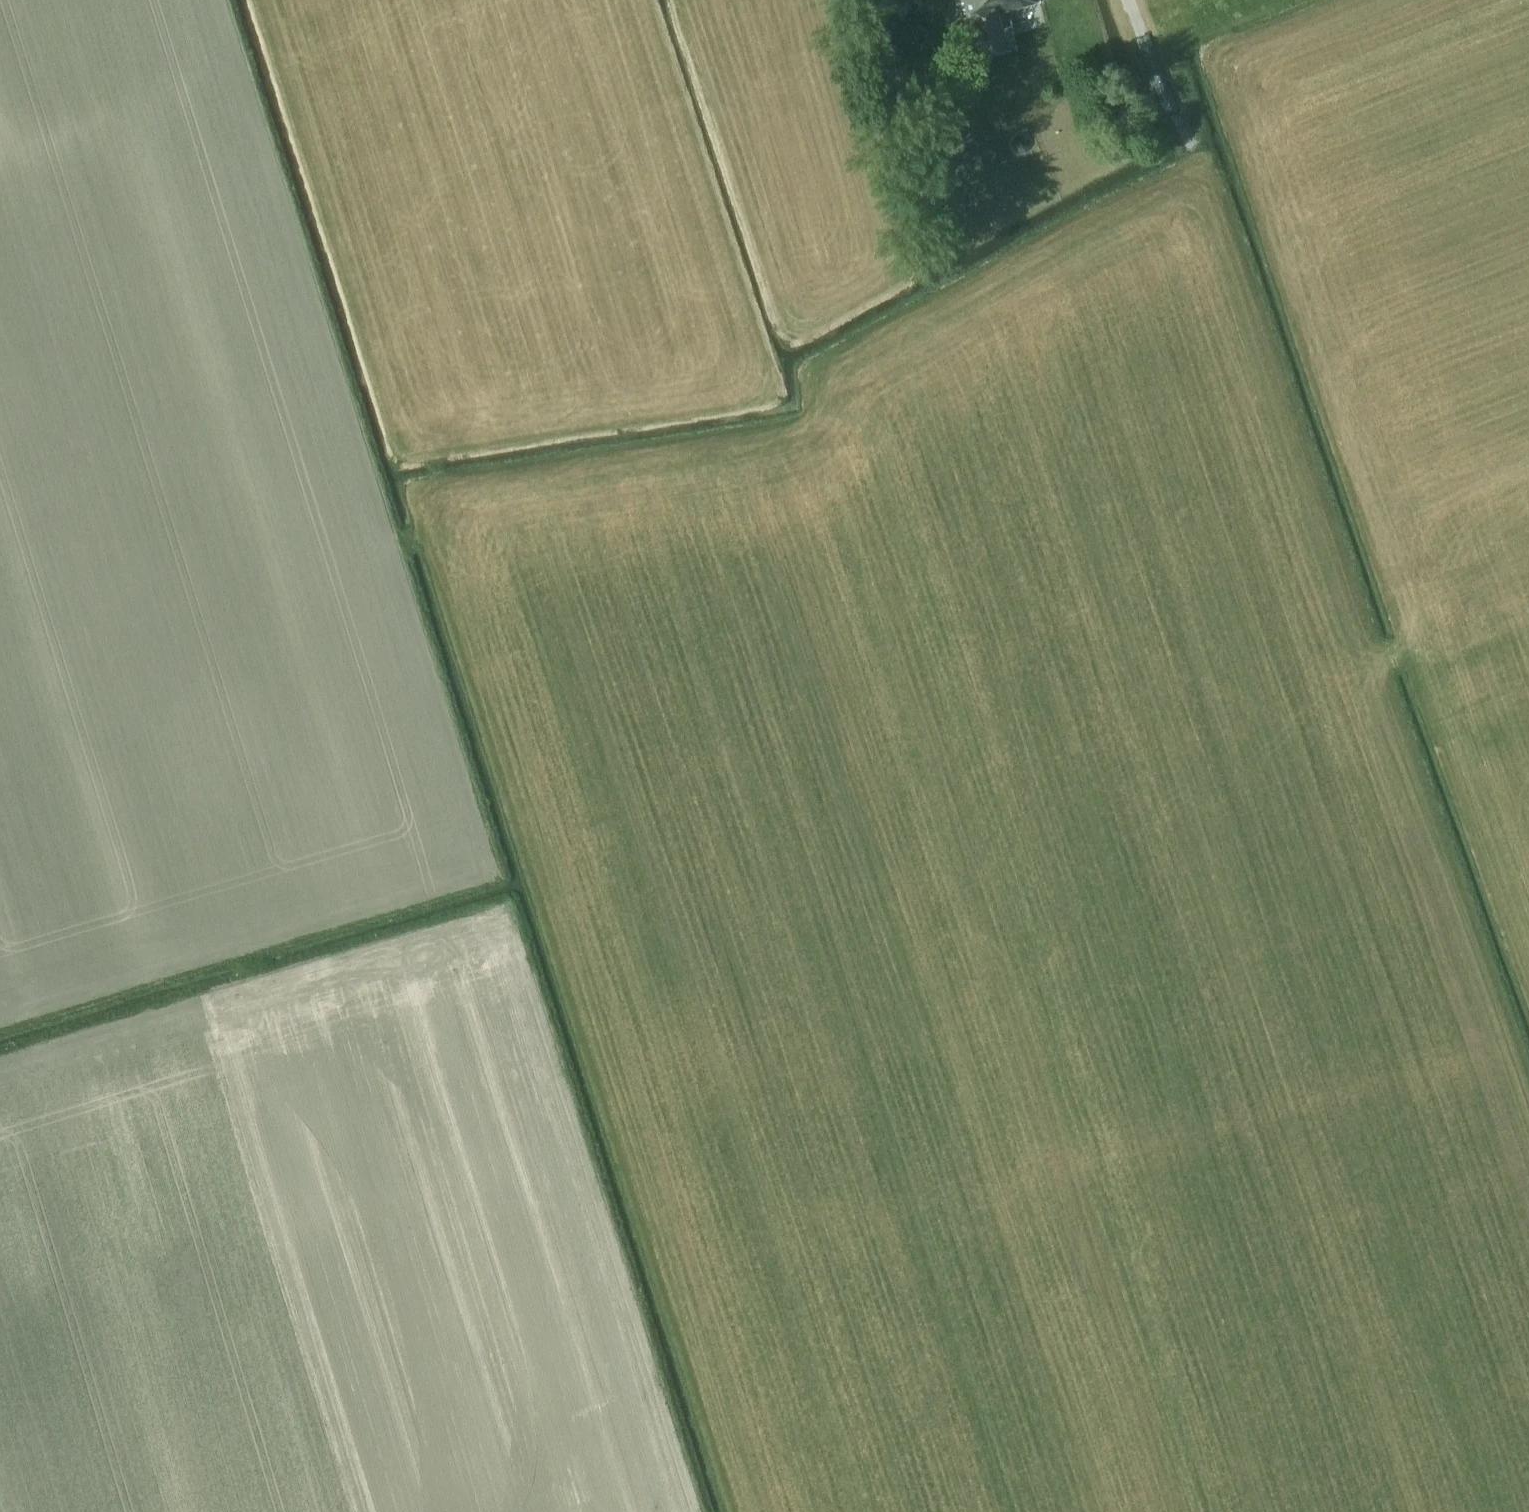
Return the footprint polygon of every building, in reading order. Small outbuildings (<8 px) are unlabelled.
[(964,46),(969,50),(978,48),(980,56),(1017,47),(1012,25),(1004,28),(999,10),(1039,0),(957,0),(958,3),(967,0),(970,15),(966,21),(968,27),(973,28),(973,30),(966,32),(962,37),(964,46)]
